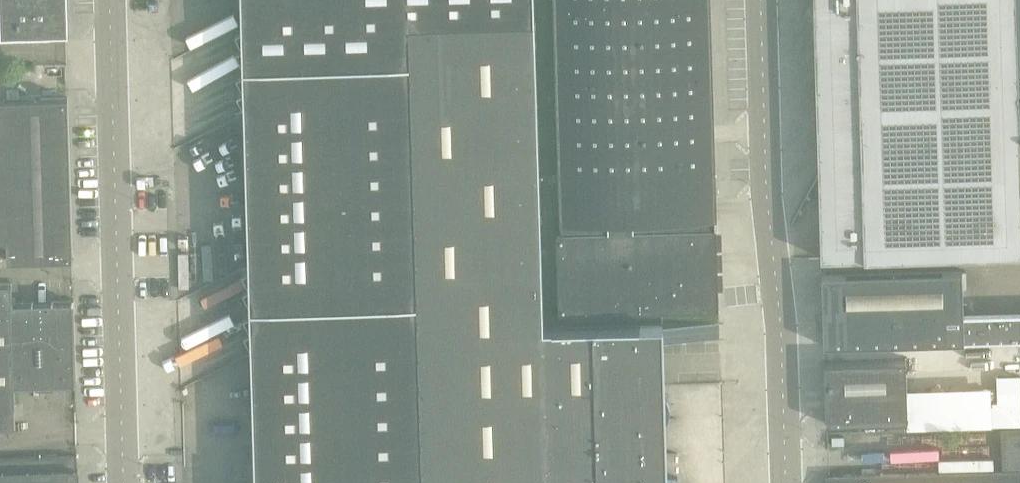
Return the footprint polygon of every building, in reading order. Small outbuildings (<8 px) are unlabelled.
[(2,35),(67,34),(67,32),(69,32),(68,0),(1,0),(2,35)] [(255,482),(424,482),(410,23),(535,20),(534,0),(242,0),(243,30),(236,33),(243,48),(236,51),(244,65),(244,73),(237,76),(244,91),(238,94),(245,109),(250,270),(243,273),(250,287),(244,291),(251,305),(251,313),(244,316),(251,331),(245,334),(252,349),(255,464),(254,464),(255,482)] [(561,234),(717,230),(711,0),(554,0),(561,234)] [(822,257),(1019,252),(1019,0),(814,0),(822,257)] [(410,23),(424,482),(668,482),(663,325),(544,329),(535,20),(410,23)] [(8,261),(73,259),(69,98),(4,100),(8,261)] [(717,230),(561,234),(561,235),(557,235),(560,316),(720,311),(717,230)] [(942,269),(964,269),(964,258),(942,259),(942,269)] [(964,313),(963,287),(970,286),(970,273),(963,273),(963,272),(822,276),(824,346),(1019,341),(1019,312),(964,313)] [(0,283),(0,426),(17,425),(15,385),(77,383),(75,301),(13,303),(13,283),(0,283)] [(906,360),(826,362),(827,423),(933,420),(932,401),(907,402),(906,360)] [(1019,425),(1019,376),(1000,377),(1001,408),(961,409),(962,426),(1019,425)] [(828,482),(1019,482),(1019,428),(1002,429),(1004,472),(843,477),(843,474),(834,474),(834,477),(828,477),(828,482)] [(0,458),(0,482),(80,482),(79,470),(78,470),(78,456),(0,458)]
